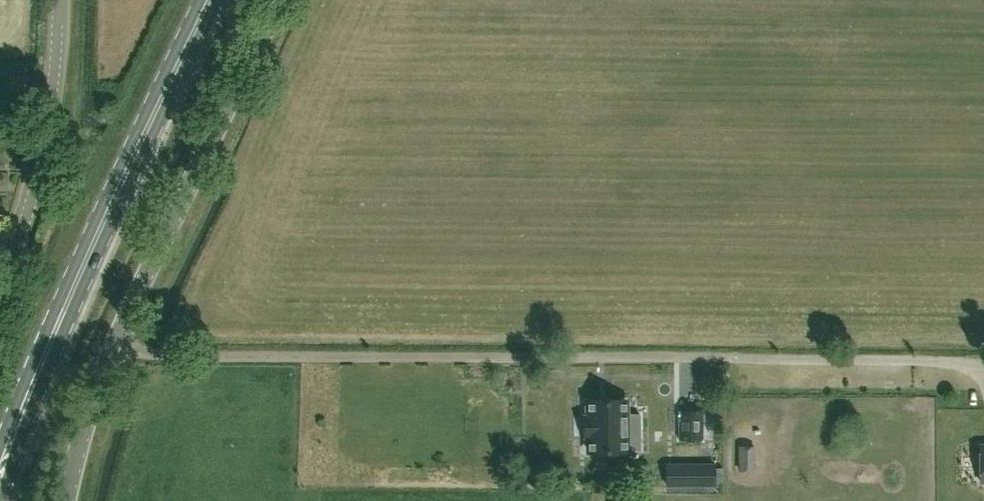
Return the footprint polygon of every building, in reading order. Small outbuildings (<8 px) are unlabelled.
[(584,417),(584,436),(588,436),(589,452),(626,451),(626,435),(641,435),(640,414),(626,414),(626,400),(588,401),(588,417),(584,417)] [(679,410),(679,420),(680,440),(675,440),(675,453),(717,453),(717,439),(702,439),(702,410),(679,410)] [(715,485),(715,465),(683,465),(683,485),(715,485)]
